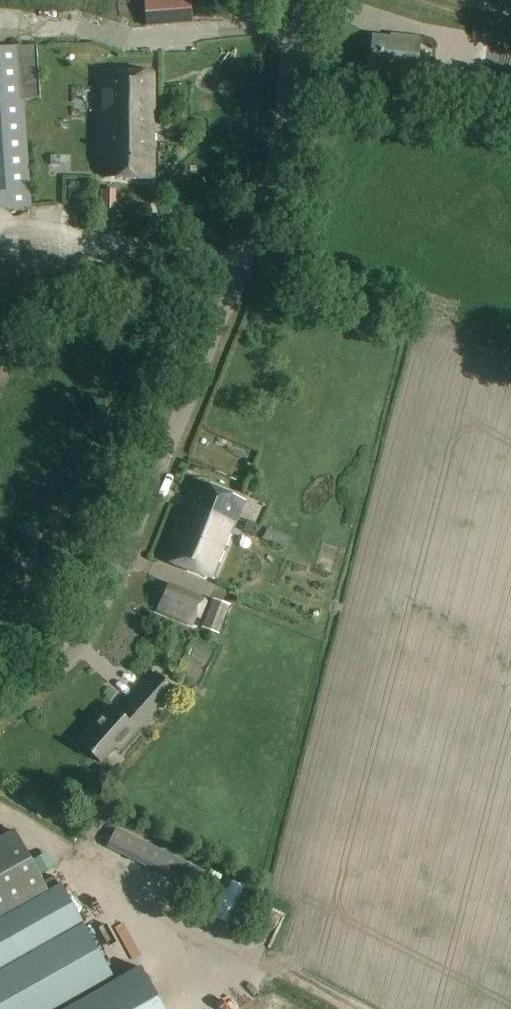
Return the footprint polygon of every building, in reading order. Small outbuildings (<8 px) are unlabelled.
[(143,3),(144,28),(191,25),(190,0),(184,0),(143,3)] [(391,37),(391,41),(372,40),(370,70),(417,73),(419,38),(391,37)] [(0,49),(0,211),(32,209),(25,101),(40,100),(37,46),(0,49)] [(151,77),(102,77),(104,154),(106,156),(107,180),(146,183),(147,149),(152,149),(151,77)] [(156,560),(208,582),(241,500),(198,483),(188,507),(174,516),(156,560)] [(247,521),(243,531),(256,537),(260,526),(247,521)] [(267,528),(263,538),(269,541),(274,531),(267,528)] [(168,584),(157,610),(192,625),(203,599),(168,584)] [(213,599),(202,628),(234,641),(242,620),(226,614),(229,605),(213,599)] [(115,753),(155,709),(174,688),(156,671),(115,716),(105,706),(71,743),(94,763),(109,747),(115,753)] [(192,865),(116,827),(106,847),(182,885),(192,865)] [(140,965),(114,980),(59,883),(58,883),(53,875),(43,881),(13,829),(0,837),(0,1008),(165,1008),(140,965)] [(225,925),(234,926),(237,903),(218,901),(217,912),(227,913),(225,925)]
